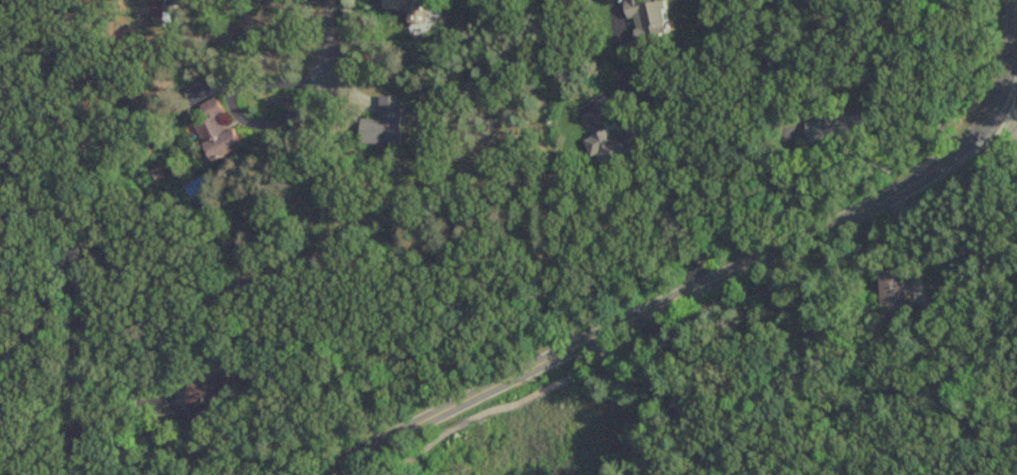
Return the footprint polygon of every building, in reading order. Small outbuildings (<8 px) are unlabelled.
[(387,11),(430,13),(430,0),(387,0),(387,11)] [(631,19),(641,18),(643,38),(676,35),(673,0),(629,0),(631,19)] [(365,145),(403,145),(403,96),(381,96),(381,118),(365,118),(365,145)] [(198,124),(216,162),(247,146),(237,127),(233,129),(217,97),(198,107),(205,121),(198,124)] [(804,119),(807,143),(864,137),(861,113),(804,119)] [(652,155),(639,125),(617,135),(614,129),(589,139),(596,157),(605,153),(613,172),(652,155)] [(211,419),(211,407),(228,407),(228,384),(190,384),(190,419),(211,419)]
